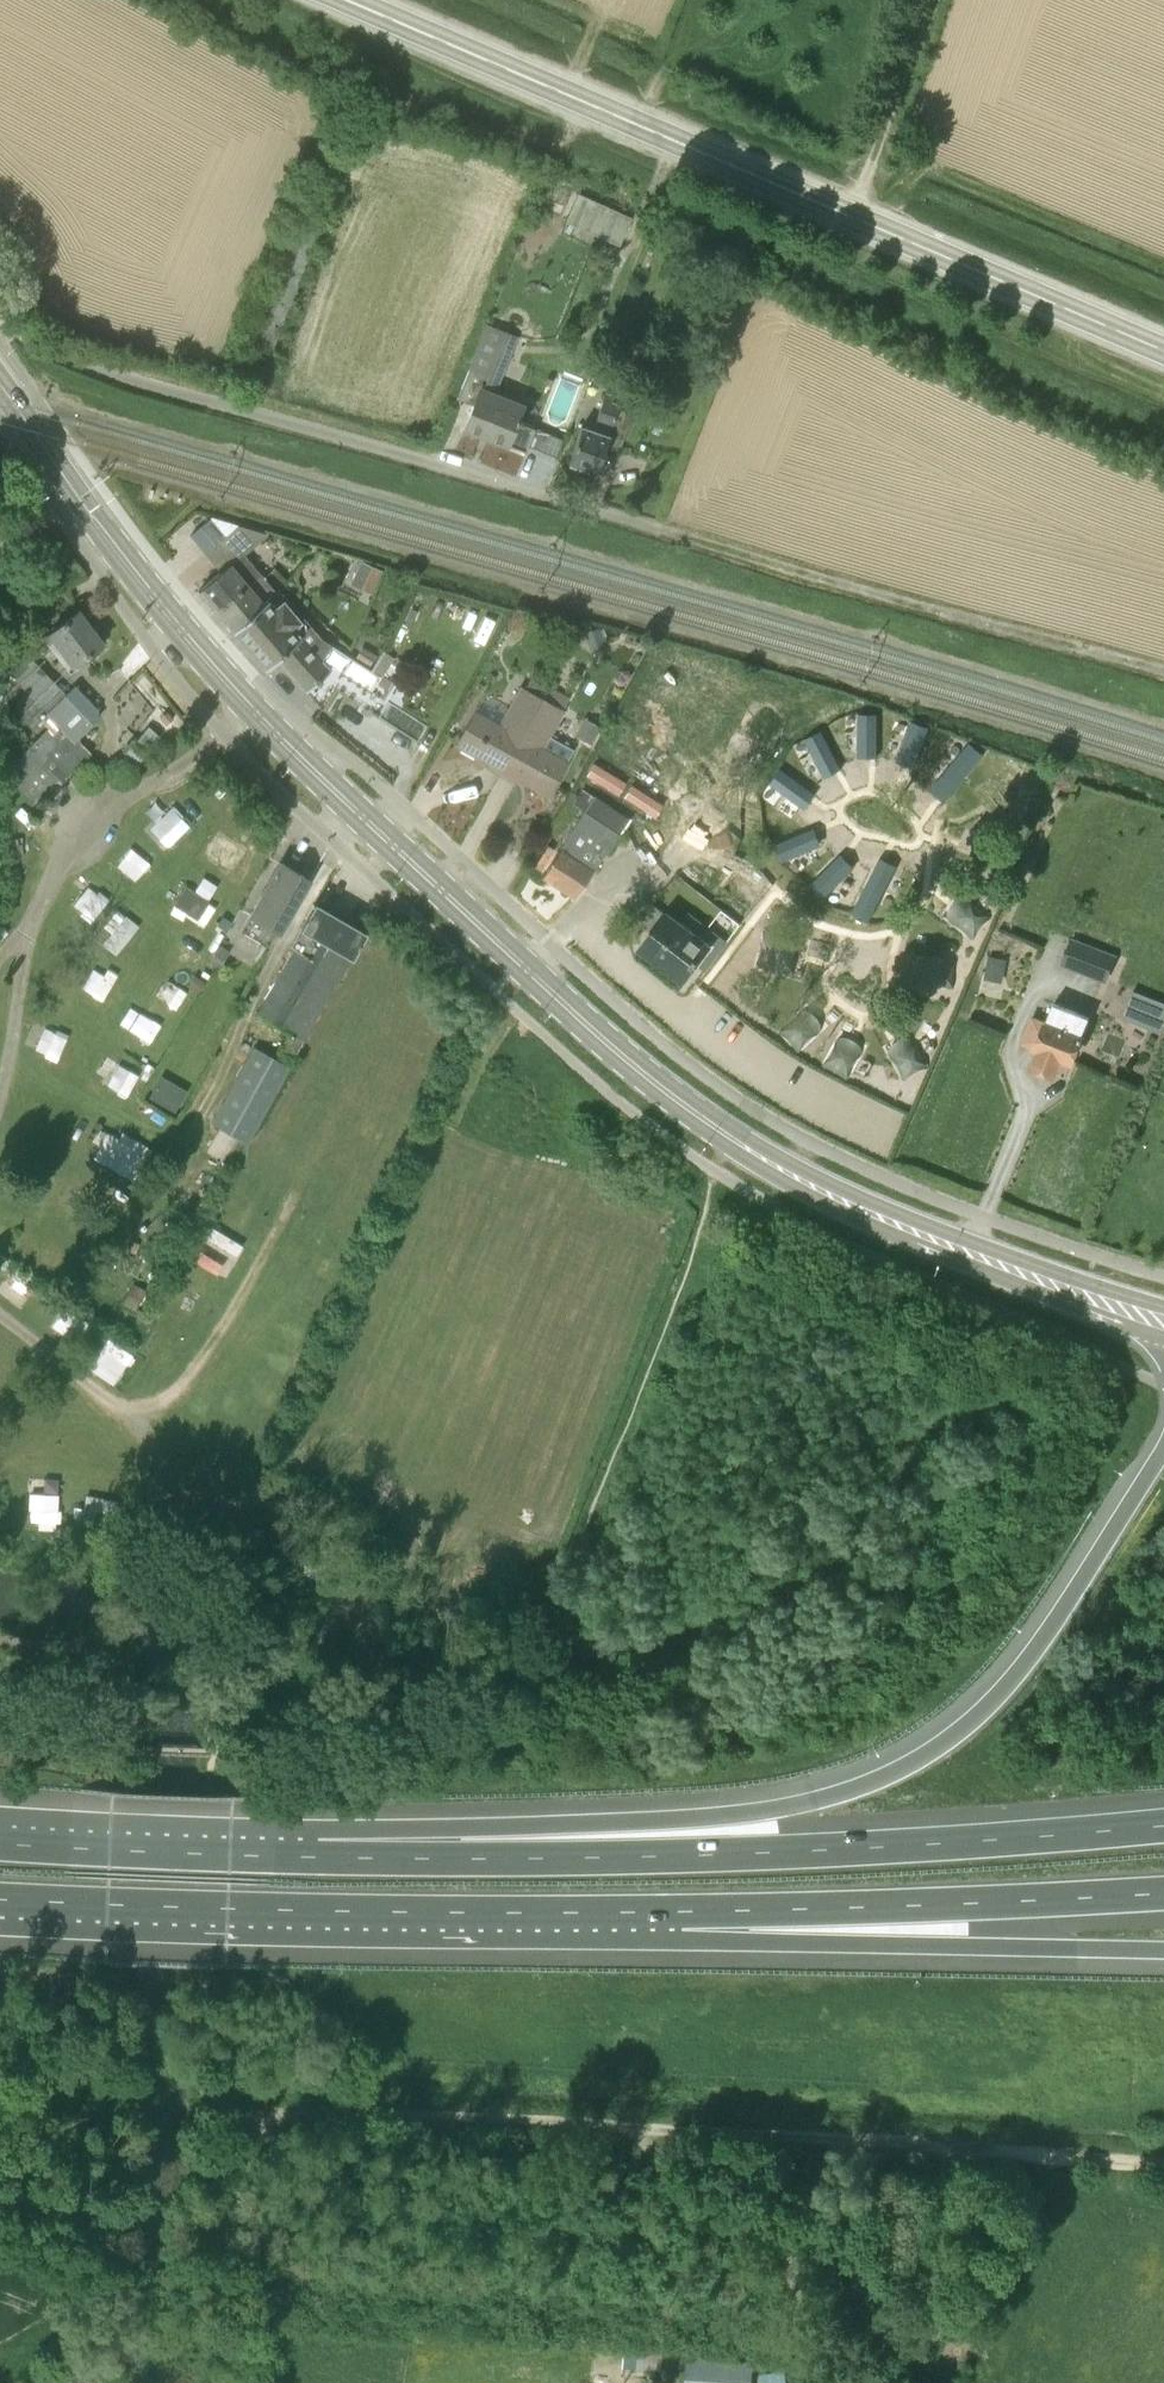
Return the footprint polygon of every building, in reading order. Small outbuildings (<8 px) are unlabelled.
[(617,243),(629,216),(590,199),(578,226),(617,243)] [(490,378),(508,332),(486,324),(456,399),(473,406),(464,428),(505,445),(522,405),(504,397),(503,398),(483,389),(488,377),(490,378)] [(632,413),(618,409),(620,405),(612,402),(614,395),(605,393),(599,409),(585,405),(579,424),(581,425),(568,463),(575,465),(577,469),(585,472),(588,470),(596,473),(605,447),(619,452),(632,413)] [(187,535),(203,553),(222,536),(206,518),(187,535)] [(255,584),(264,578),(274,568),(265,558),(254,568),(241,553),(265,532),(236,523),(222,536),(203,553),(219,572),(198,591),(215,610),(243,584),(238,579),(246,572),(255,584)] [(373,596),(384,572),(362,562),(351,587),(373,596)] [(255,584),(246,572),(238,579),(243,584),(215,610),(232,631),(264,607),(260,602),(274,590),(264,578),(255,584)] [(322,640),(280,589),(277,592),(274,590),(260,602),(264,607),(232,631),(252,655),(260,649),(273,663),(278,658),(307,692),(332,670),(312,648),(322,640)] [(70,666),(86,654),(102,643),(77,611),(46,634),(70,666)] [(66,696),(26,652),(9,674),(23,689),(10,700),(14,704),(13,705),(34,727),(40,721),(48,728),(2,773),(32,809),(88,757),(89,751),(76,739),(92,722),(91,721),(98,715),(98,708),(76,686),(66,696)] [(502,771),(541,697),(520,686),(499,723),(475,710),(456,745),(502,771)] [(562,710),(568,698),(551,689),(546,700),(541,697),(502,771),(515,778),(512,783),(513,784),(516,780),(548,798),(568,761),(544,748),(564,711),(562,710)] [(879,753),(879,712),(859,712),(859,753),(879,753)] [(915,765),(930,726),(912,719),(897,758),(915,765)] [(133,774),(163,737),(148,725),(117,761),(133,774)] [(841,766),(822,729),(804,738),(823,775),(841,766)] [(971,742),(934,783),(948,796),(985,755),(971,742)] [(815,791),(781,767),(770,784),(804,807),(815,791)] [(176,802),(151,826),(170,846),(196,822),(176,802)] [(575,899),(618,834),(584,811),(541,876),(575,899)] [(929,817),(927,835),(966,839),(967,821),(929,817)] [(816,827),(778,841),(784,859),(823,846),(816,827)] [(207,849),(234,870),(249,851),(223,830),(207,849)] [(1015,851),(982,836),(975,852),(1008,867),(1015,851)] [(134,845),(119,862),(140,880),(154,862),(134,845)] [(836,852),(809,883),(824,896),(851,866),(836,852)] [(879,859),(854,908),(871,917),(896,868),(879,859)] [(278,931),(302,891),(296,888),(304,875),(281,863),(250,914),(278,931)] [(188,882),(175,901),(207,922),(219,903),(188,882)] [(950,909),(947,918),(973,939),(990,917),(965,896),(953,902),(950,909)] [(351,957),(365,933),(314,904),(289,947),(298,952),(262,1015),(271,1021),(289,1032),(280,1052),(294,1059),(303,1040),(350,957),(351,957)] [(682,982),(711,944),(670,912),(640,950),(641,951),(643,950),(683,980),(681,982),(682,982)] [(800,947),(797,938),(764,933),(761,960),(793,966),(801,955),(800,947)] [(1106,983),(1117,955),(1072,937),(1061,965),(1106,983)] [(1004,997),(1012,955),(991,950),(982,993),(1004,997)] [(917,977),(920,985),(953,990),(955,962),(923,958),(916,969),(917,977)] [(95,963),(84,988),(108,998),(118,973),(95,963)] [(178,1005),(189,991),(171,978),(161,992),(178,1005)] [(1163,1028),(1163,996),(1134,987),(1125,1017),(1163,1028)] [(1083,1033),(1090,1017),(1054,1003),(1048,1019),(1045,1018),(1043,1020),(1033,1016),(1023,1043),(1040,1050),(1034,1067),(1036,1068),(1038,1073),(1048,1077),(1052,1074),(1054,1074),(1061,1058),(1071,1062),(1083,1033)] [(809,1010),(801,1007),(780,1034),(802,1050),(823,1024),(817,1013),(809,1010)] [(37,1020),(27,1044),(60,1058),(70,1033),(37,1020)] [(846,1036),(838,1035),(820,1064),(844,1077),(862,1049),(854,1038),(846,1036)] [(893,1042),(887,1049),(900,1079),(925,1068),(913,1038),(899,1037),(893,1042)] [(262,1120),(291,1062),(292,1062),(259,1043),(227,1101),(262,1120)] [(107,1054),(97,1073),(132,1091),(142,1073),(107,1054)] [(177,1111),(184,1100),(158,1084),(151,1095),(177,1111)] [(112,1124),(95,1154),(139,1180),(157,1150),(112,1124)] [(229,1278),(248,1243),(214,1224),(194,1258),(229,1278)] [(23,1306),(38,1285),(14,1269),(0,1289),(0,1290),(23,1306)] [(135,1310),(146,1290),(133,1283),(122,1303),(135,1310)] [(109,1336),(91,1367),(116,1381),(133,1350),(109,1336)] [(32,1518),(62,1517),(61,1476),(47,1477),(47,1489),(32,1489),(32,1518)] [(662,2374),(663,2352),(638,2350),(637,2372),(662,2374)] [(753,2364),(688,2359),(686,2382),(752,2382),(753,2364)] [(786,2371),(759,2374),(761,2382),(787,2382),(786,2371)]
